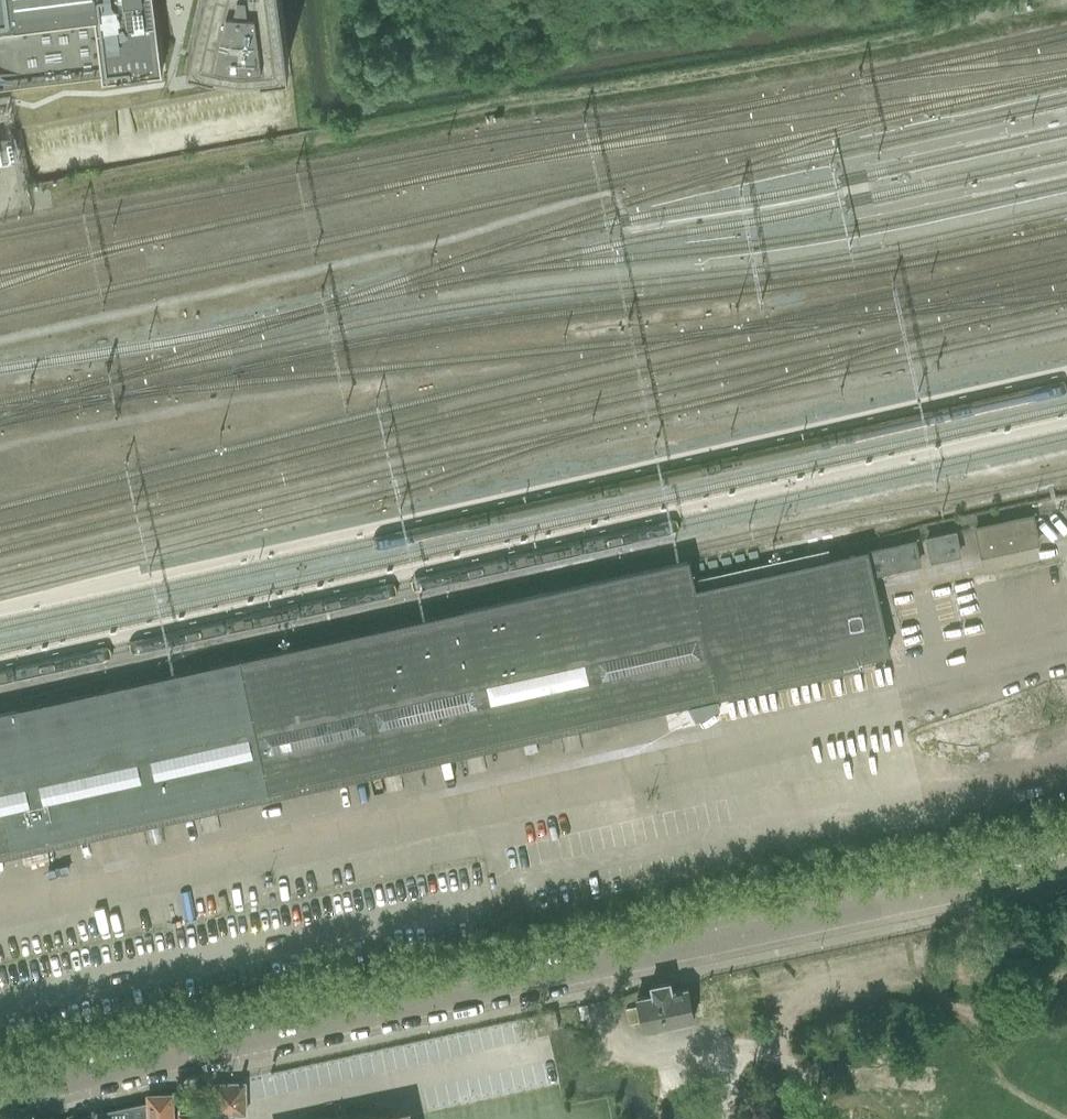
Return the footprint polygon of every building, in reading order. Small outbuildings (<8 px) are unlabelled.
[(0,84),(0,91),(9,90),(17,130),(20,129),(114,111),(115,110),(127,108),(128,108),(291,76),(289,56),(282,0),(153,0),(159,48),(162,72),(102,80),(101,72),(0,84)] [(101,72),(102,80),(162,72),(159,48),(153,0),(0,0),(0,84),(101,72)] [(503,68),(502,61),(492,62),(493,69),(503,68)] [(975,527),(980,553),(1033,541),(1027,515),(975,527)] [(927,537),(931,558),(957,552),(953,531),(927,537)] [(914,540),(692,589),(690,580),(686,563),(0,714),(0,845),(890,651),(873,574),(919,564),(914,540)] [(637,997),(641,1019),(643,1029),(692,1020),(686,988),(671,991),(669,981),(650,985),(652,994),(637,997)] [(555,1010),(542,1013),(545,1031),(559,1027),(555,1010)] [(203,1114),(179,1114),(179,1118),(210,1118),(210,1115),(246,1113),(245,1083),(242,1083),(242,1081),(238,1082),(238,1083),(214,1084),(215,1113),(203,1114)] [(102,1113),(102,1118),(172,1118),(171,1095),(147,1096),(148,1103),(128,1107),(102,1113)]
